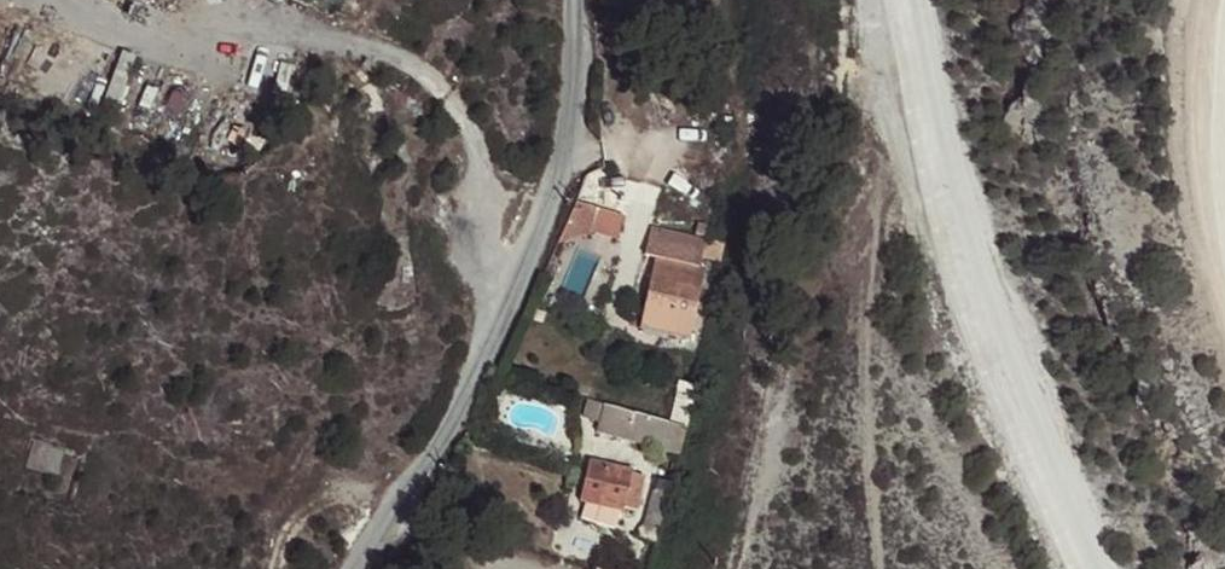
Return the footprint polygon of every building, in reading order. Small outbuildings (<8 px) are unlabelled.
[(621,245),(632,215),(582,197),(571,228),(621,245)] [(686,335),(700,267),(655,258),(640,325),(686,335)] [(603,401),(596,428),(678,452),(685,425),(603,401)] [(51,511),(72,464),(25,444),(5,490),(51,511)] [(592,460),(579,515),(616,524),(620,507),(637,511),(647,472),(592,460)]
